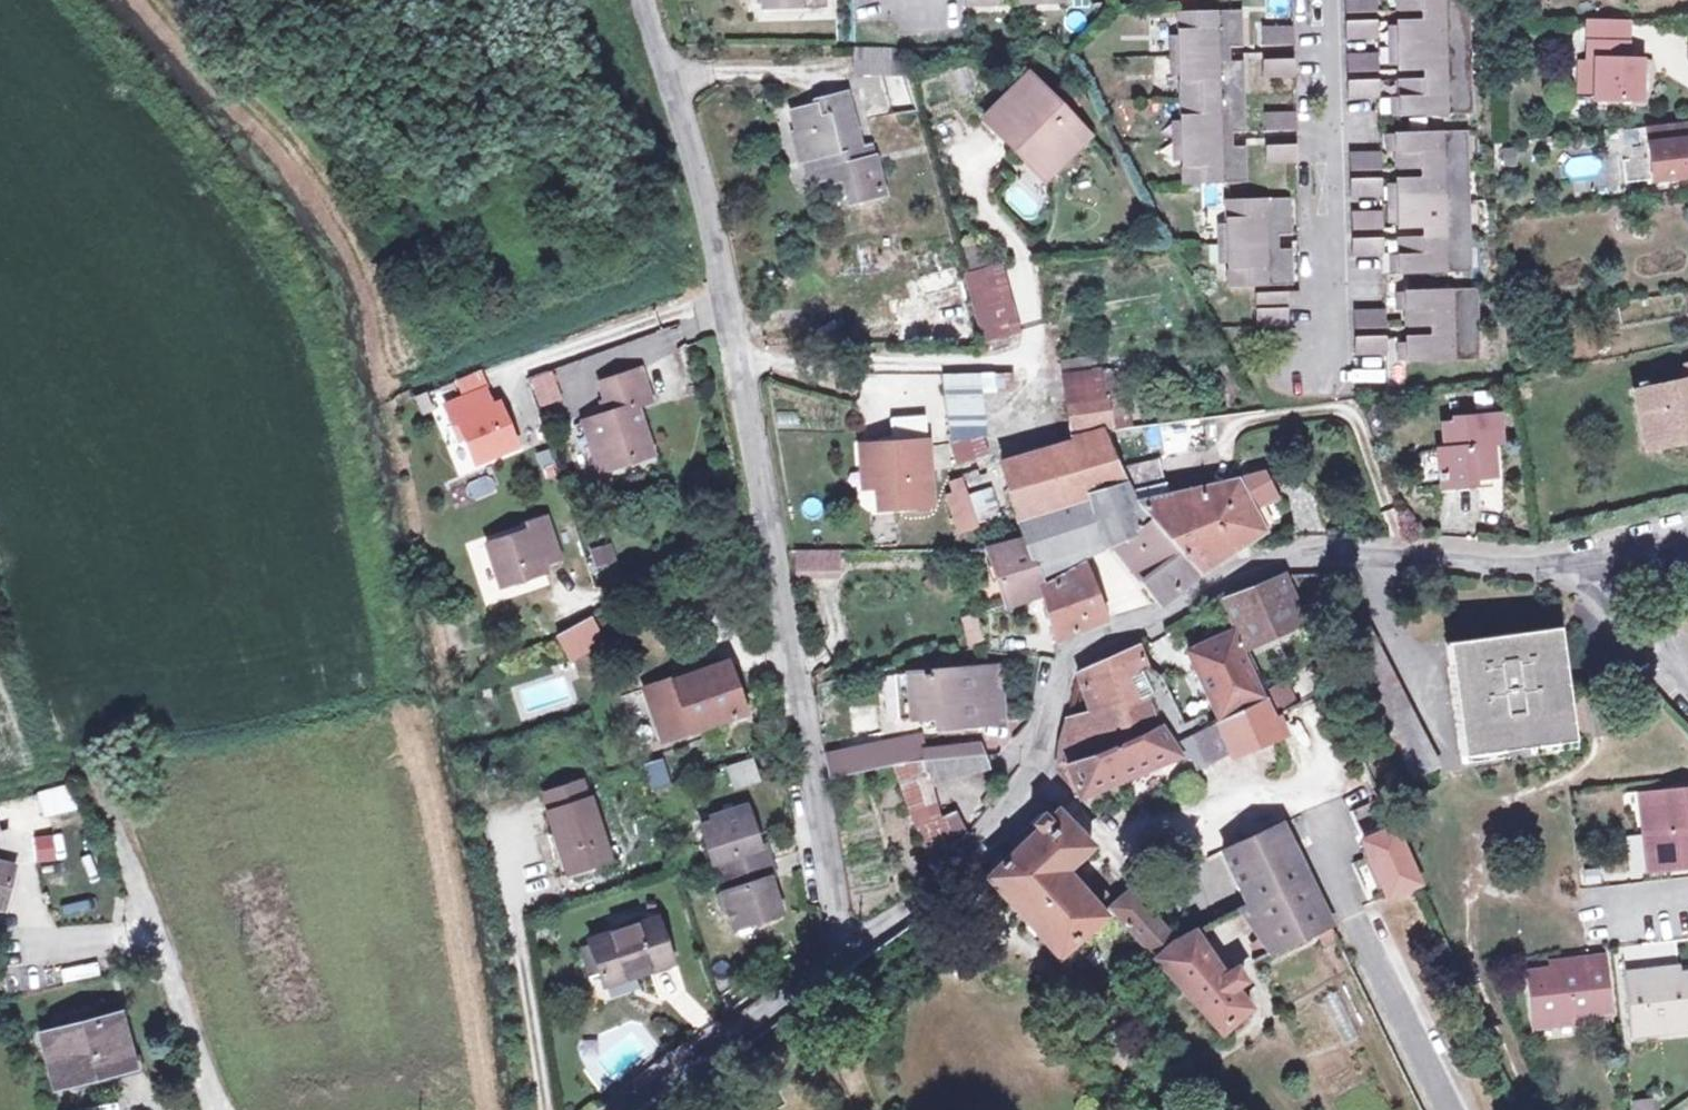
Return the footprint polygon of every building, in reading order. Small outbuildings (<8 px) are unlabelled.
[(763,11),(827,9),(826,0),(762,0),(763,11)] [(1396,39),(1473,36),(1472,3),(1423,5),(1423,14),(1395,15),(1396,39)] [(1181,36),(1182,54),(1226,52),(1226,46),(1245,45),(1244,8),(1180,11),(1181,36)] [(1346,16),(1346,33),(1377,32),(1377,15),(1346,16)] [(1589,20),(1589,41),(1628,41),(1628,20),(1589,20)] [(1292,43),(1292,27),(1261,28),(1262,45),(1292,43)] [(1173,55),(1182,54),(1181,36),(1172,37),(1173,55)] [(1426,71),(1474,69),(1473,36),(1396,39),(1396,64),(1425,63),(1426,71)] [(1596,98),(1641,98),(1641,58),(1628,58),(1628,41),(1589,41),(1589,59),(1596,59),(1596,91),(1596,98)] [(1347,49),(1347,66),(1378,64),(1378,48),(1347,49)] [(1183,97),(1247,95),(1246,59),(1226,59),(1226,52),(1182,54),(1182,72),(1183,97)] [(1182,72),(1182,54),(1173,55),(1174,72),(1182,72)] [(1294,76),(1293,59),(1263,60),(1263,77),(1294,76)] [(1596,59),(1589,59),(1582,59),(1582,91),(1596,91),(1596,59)] [(1476,105),(1474,69),(1426,71),(1397,72),(1398,108),(1476,105)] [(1029,134),(1059,164),(1090,132),(1030,72),(985,117),(1016,148),(1016,147),(1029,134)] [(1348,74),(1348,92),(1380,91),(1379,73),(1348,74)] [(910,75),(880,79),(885,118),(915,114),(910,75)] [(804,161),(809,160),(816,182),(831,178),(832,182),(854,176),(851,164),(867,159),(848,93),(825,100),(829,113),(821,115),(818,105),(796,111),(801,131),(796,132),(804,161)] [(1249,131),(1247,95),(1183,97),(1184,122),(1185,140),(1229,139),(1229,132),(1249,131)] [(1295,129),(1295,113),(1265,114),(1265,130),(1295,129)] [(1686,121),(1643,125),(1645,142),(1644,142),(1647,178),(1687,174),(1687,140),(1686,121)] [(1177,140),(1185,140),(1184,122),(1176,123),(1177,140)] [(1425,164),(1474,162),(1473,126),(1395,129),(1396,165),(1425,164)] [(1046,176),(1059,164),(1029,134),(1016,147),(1046,176)] [(1230,146),(1229,139),(1185,140),(1186,158),(1187,184),(1251,181),(1249,145),(1230,146)] [(1186,158),(1185,140),(1177,140),(1177,158),(1186,158)] [(1297,161),(1296,145),(1266,146),(1266,163),(1297,161)] [(1073,181),(1095,159),(1084,148),(1062,170),(1073,181)] [(1350,149),(1350,166),(1381,165),(1381,148),(1350,149)] [(1397,198),(1475,194),(1474,162),(1425,164),(1425,172),(1396,173),(1397,198)] [(1351,174),(1351,190),(1382,189),(1381,173),(1351,174)] [(1428,229),(1476,227),(1475,194),(1397,198),(1398,222),(1427,221),(1428,229)] [(1228,226),(1228,244),(1273,242),(1273,235),(1292,235),(1290,198),(1227,201),(1228,226)] [(1352,207),(1353,224),(1384,223),(1383,206),(1352,207)] [(1219,227),(1220,244),(1228,244),(1228,226),(1219,227)] [(1478,264),(1476,227),(1428,229),(1398,231),(1400,267),(1478,264)] [(1353,233),(1354,250),(1385,249),(1384,232),(1353,233)] [(1273,249),(1273,242),(1228,244),(1229,262),(1230,287),(1294,285),(1292,248),(1273,249)] [(1229,262),(1228,244),(1220,244),(1221,262),(1229,262)] [(1020,328),(1002,264),(969,273),(988,337),(1020,328)] [(1404,319),(1433,318),(1476,316),(1475,280),(1403,283),(1404,319)] [(1258,310),(1289,309),(1288,293),(1258,294),(1258,310)] [(1356,304),(1357,321),(1387,320),(1387,303),(1356,304)] [(1290,326),(1289,309),(1258,310),(1259,327),(1290,326)] [(1478,361),(1476,316),(1433,318),(1434,326),(1404,328),(1406,364),(1478,361)] [(1357,330),(1358,347),(1388,345),(1388,328),(1357,330)] [(537,408),(561,401),(553,369),(528,376),(537,408)] [(1100,419),(1105,418),(1094,369),(1059,375),(1069,425),(1100,419)] [(639,372),(632,374),(635,383),(642,380),(639,372)] [(589,449),(597,446),(605,470),(649,455),(633,409),(650,403),(642,380),(635,383),(632,374),(597,386),(604,405),(608,417),(602,419),(581,426),(589,449)] [(461,400),(481,392),(481,391),(475,376),(455,384),(461,400)] [(944,377),(956,444),(979,436),(970,376),(944,377)] [(1687,430),(1687,377),(1636,386),(1645,437),(1687,430)] [(461,400),(441,408),(449,426),(455,423),(461,440),(472,465),(513,448),(495,405),(487,408),(481,392),(461,400)] [(598,407),(602,419),(608,417),(604,405),(598,407)] [(1442,464),(1437,465),(1438,474),(1443,473),(1443,480),(1472,478),(1472,484),(1493,483),(1491,434),(1500,434),(1499,408),(1461,410),(1461,416),(1446,417),(1447,441),(1441,442),(1442,464)] [(926,417),(892,420),(894,445),(862,448),(865,473),(879,471),(881,488),(883,510),(935,505),(929,441),(926,417)] [(1100,419),(1069,425),(1072,438),(1101,429),(1100,419)] [(455,423),(449,426),(456,442),(461,440),(455,423)] [(1015,510),(1128,476),(1123,466),(1104,428),(1101,429),(1072,438),(997,462),(999,466),(1015,510)] [(956,444),(953,444),(959,462),(987,453),(981,435),(979,436),(956,444)] [(597,446),(589,449),(598,473),(605,470),(597,446)] [(1123,466),(1128,476),(1138,496),(1198,568),(1219,551),(1174,489),(1167,456),(1123,466)] [(1259,469),(1269,488),(1278,484),(1271,466),(1259,469)] [(1251,494),(1269,488),(1259,469),(1227,476),(1174,489),(1219,551),(1232,542),(1263,524),(1251,494)] [(879,471),(865,473),(867,489),(881,488),(879,471)] [(1015,510),(1026,535),(1042,574),(1113,537),(1160,597),(1198,568),(1138,496),(1128,476),(1015,510)] [(969,488),(951,494),(961,525),(979,519),(969,488)] [(494,577),(498,589),(543,573),(540,565),(557,560),(543,520),(526,526),(527,532),(484,546),(489,562),(494,577)] [(1006,604),(1038,591),(1037,588),(1046,583),(1045,581),(1042,574),(1026,535),(989,545),(1006,604)] [(608,546),(588,552),(594,569),(613,562),(608,546)] [(841,577),(841,548),(793,548),(793,578),(841,577)] [(494,577),(489,562),(483,564),(488,580),(494,577)] [(1037,588),(1038,591),(1052,637),(1105,614),(1086,563),(1046,583),(1037,588)] [(1243,640),(1303,615),(1285,571),(1224,597),(1243,640)] [(578,664),(611,647),(597,618),(564,636),(578,664)] [(1461,751),(1575,735),(1563,646),(1555,647),(1552,624),(1451,637),(1454,661),(1449,661),(1461,751)] [(1220,712),(1262,693),(1254,681),(1231,631),(1191,648),(1220,712)] [(1076,671),(1090,711),(1095,727),(1059,740),(1055,766),(1063,766),(1158,722),(1146,694),(1139,697),(1127,672),(1145,664),(1136,645),(1076,671)] [(1149,662),(1145,664),(1127,672),(1139,697),(1146,694),(1158,722),(1160,720),(1175,739),(1210,723),(1205,711),(1184,720),(1162,675),(1149,662)] [(898,718),(935,715),(936,726),(1000,721),(995,666),(895,673),(898,718)] [(669,741),(743,715),(728,667),(653,693),(669,741)] [(1173,740),(1158,722),(1063,766),(1078,796),(1178,752),(1180,759),(1190,754),(1225,739),(1231,751),(1232,753),(1280,731),(1266,699),(1210,723),(1175,739),(1173,740)] [(1063,721),(1059,740),(1095,727),(1090,711),(1063,721)] [(1160,720),(1158,722),(1173,740),(1175,739),(1160,720)] [(897,764),(921,760),(926,759),(920,735),(826,754),(831,779),(868,771),(895,764),(897,764)] [(1225,739),(1190,754),(1196,767),(1231,751),(1225,739)] [(923,771),(900,775),(903,785),(927,777),(929,783),(986,768),(983,756),(926,759),(921,760),(923,771)] [(662,757),(642,763),(650,790),(670,784),(662,757)] [(732,788),(760,781),(754,757),(726,764),(732,788)] [(897,764),(900,775),(923,771),(921,760),(897,764)] [(903,785),(931,856),(935,870),(967,832),(954,808),(942,814),(929,783),(927,777),(903,785)] [(64,809),(81,806),(75,785),(57,789),(64,809)] [(1687,868),(1687,785),(1641,789),(1645,833),(1654,832),(1658,871),(1687,868)] [(569,871),(613,858),(594,798),(551,811),(569,871)] [(1063,952),(1104,916),(1101,913),(1064,872),(1092,848),(1057,809),(1047,818),(1041,811),(1006,842),(1011,848),(985,870),(1063,952)] [(730,890),(724,892),(736,929),(784,914),(773,879),(777,877),(768,845),(763,846),(753,813),(705,828),(715,863),(721,861),(730,890)] [(1249,907),(1245,908),(1270,953),(1333,924),(1285,826),(1224,853),(1249,907)] [(1390,898),(1419,884),(1394,826),(1363,841),(1390,898)] [(33,838),(36,862),(55,859),(51,835),(33,838)] [(11,903),(23,863),(0,856),(0,900),(11,903)] [(1222,1032),(1249,1010),(1234,988),(1244,980),(1235,967),(1224,974),(1202,943),(1194,931),(1173,941),(1160,926),(1153,918),(1132,893),(1130,890),(1110,906),(1222,1032)] [(604,980),(672,960),(659,918),(633,926),(629,914),(614,918),(618,931),(591,939),(604,980)] [(1531,1027),(1571,1023),(1570,1014),(1612,1010),(1606,954),(1566,958),(1567,972),(1550,974),(1550,967),(1525,970),(1531,1027)] [(1673,1023),(1673,1029),(1687,1028),(1687,972),(1683,972),(1683,978),(1667,980),(1666,968),(1626,971),(1632,1027),(1673,1023)] [(56,1086),(134,1058),(116,1007),(37,1034),(56,1086)] [(1648,1099),(1630,1101),(1631,1109),(1649,1109),(1648,1099)]
